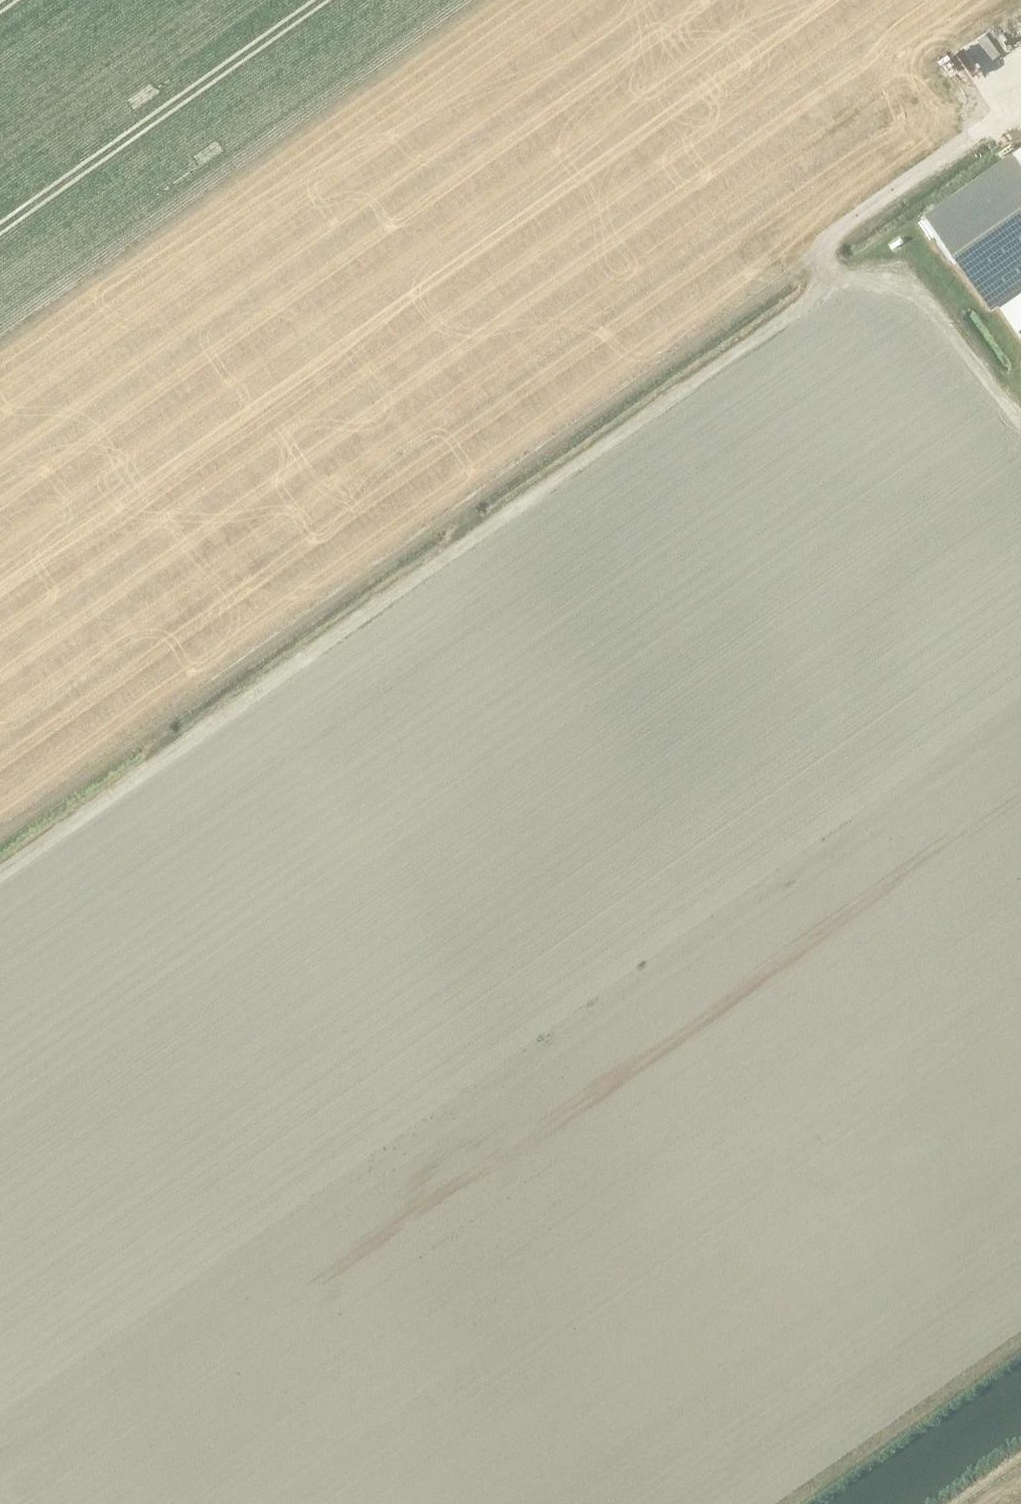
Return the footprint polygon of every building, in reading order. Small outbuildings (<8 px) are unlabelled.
[(1020,72),(1020,4),(940,61),(972,106),(1020,72)] [(925,211),(992,306),(1007,296),(1008,297),(1000,303),(1020,333),(1020,156),(1015,148),(925,211)]
